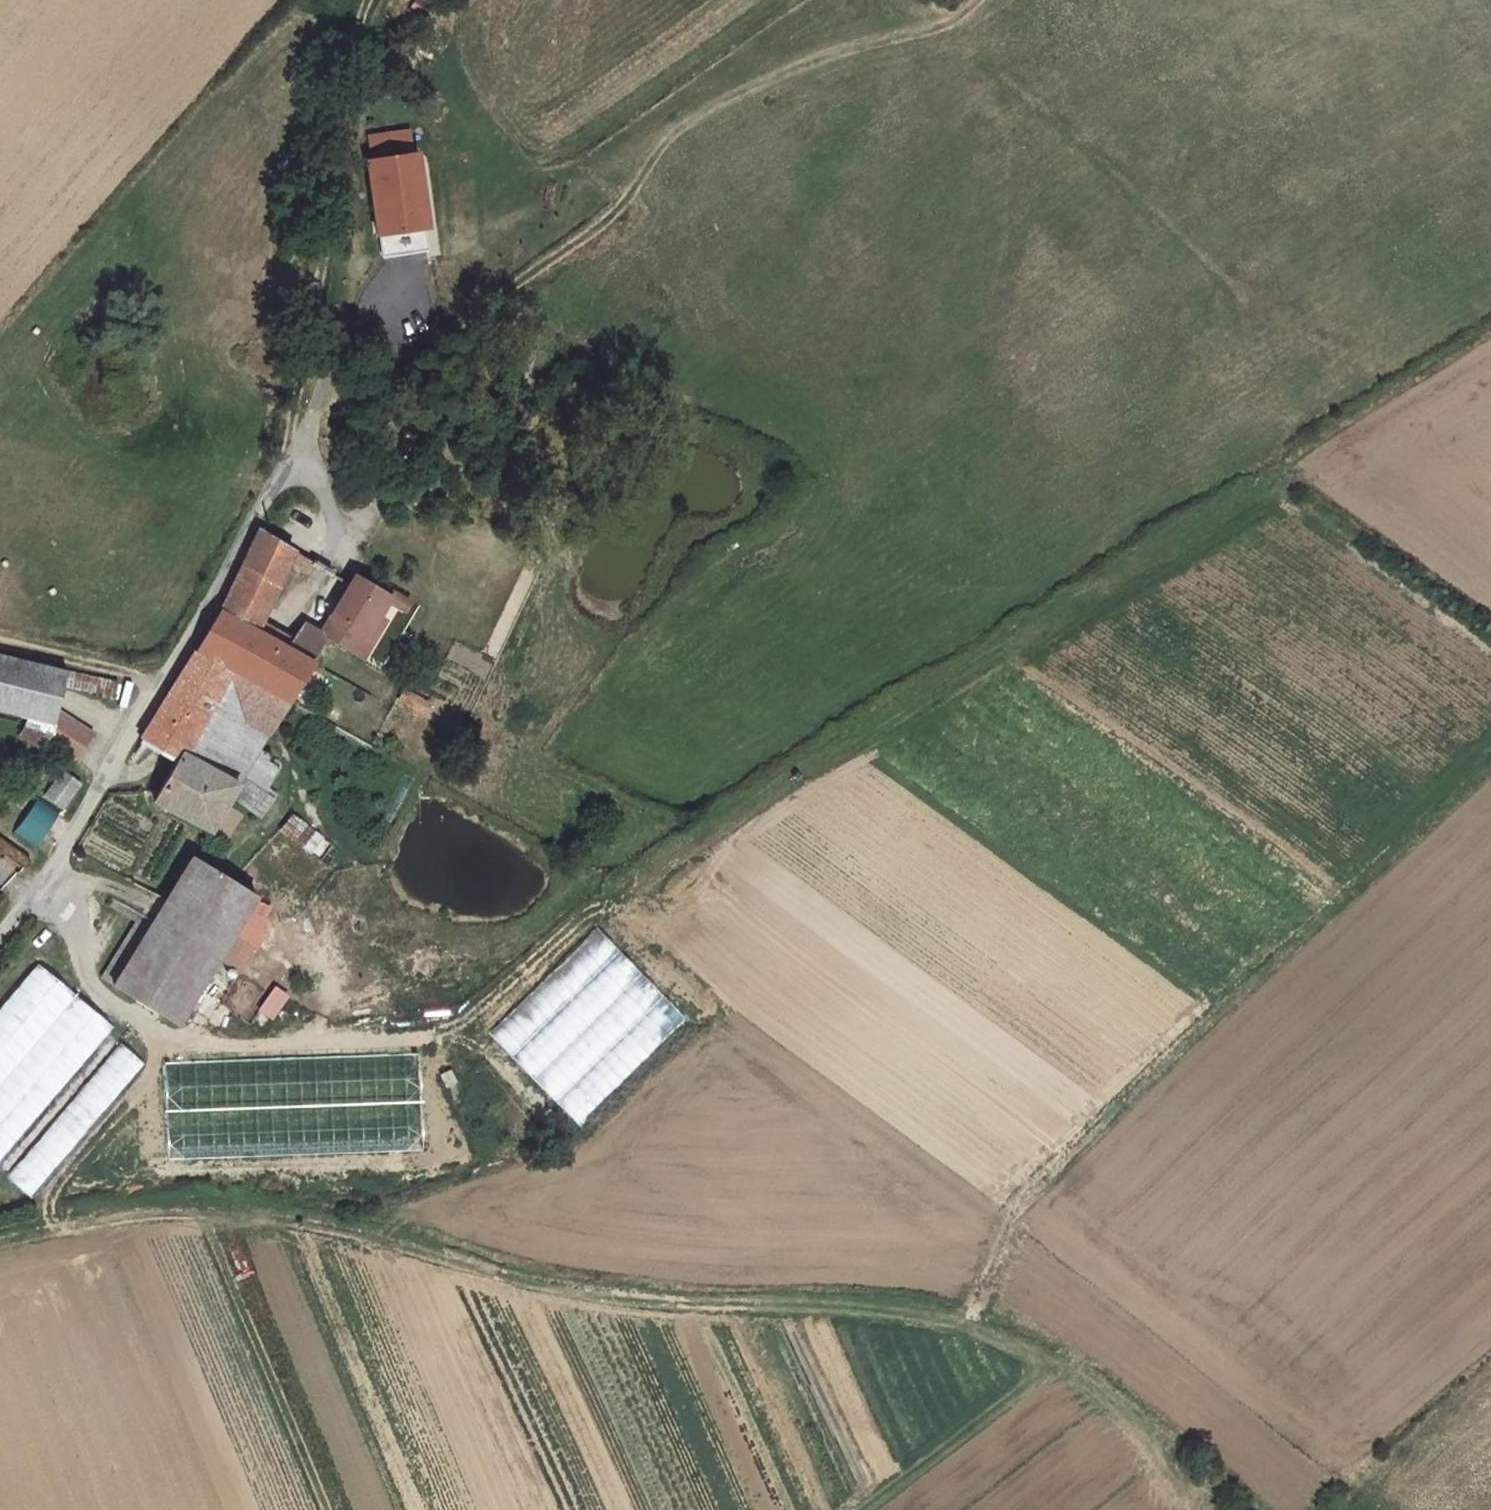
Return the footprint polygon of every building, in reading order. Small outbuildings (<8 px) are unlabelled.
[(369,133),(373,161),(412,155),(408,127),(369,133)] [(427,228),(417,154),(412,155),(373,161),(367,161),(378,235),(380,235),(424,228),(427,228)] [(424,228),(380,235),(383,257),(427,250),(424,228)] [(220,612),(198,651),(231,670),(288,701),(312,663),(286,649),(256,632),(260,624),(289,560),(294,550),(260,530),(220,612)] [(315,563),(294,550),(289,560),(309,572),(315,563)] [(355,577),(321,633),(356,654),(378,617),(387,601),(389,598),(389,597),(355,577)] [(389,598),(387,601),(404,612),(410,602),(392,591),(389,597),(389,598)] [(378,617),(356,654),(363,658),(385,621),(378,617)] [(291,641),(260,624),(256,632),(286,649),(291,641)] [(291,641),(286,649),(312,663),(328,638),(321,633),(304,624),(291,641)] [(231,670),(198,651),(187,668),(154,721),(144,736),(180,755),(183,757),(231,670)] [(32,718),(53,723),(56,710),(66,672),(0,656),(0,710),(32,718)] [(288,701),(231,670),(183,757),(180,755),(176,762),(153,801),(210,832),(231,797),(259,750),(288,701)] [(116,683),(66,672),(63,686),(87,691),(87,692),(113,698),(116,683)] [(429,704),(405,691),(400,700),(424,714),(429,704)] [(53,723),(32,718),(20,734),(40,749),(46,742),(75,761),(93,734),(56,710),(53,723)] [(180,755),(144,736),(140,743),(158,752),(176,762),(180,755)] [(259,750),(231,797),(260,818),(273,799),(264,793),(279,768),(267,761),(270,756),(259,750)] [(61,809),(79,784),(63,772),(45,797),(61,809)] [(40,796),(12,832),(34,848),(61,812),(40,796)] [(293,815),(281,831),(311,854),(323,838),(293,815)] [(192,858),(152,922),(113,986),(177,1026),(242,920),(255,900),(256,897),(192,858)] [(255,900),(242,920),(257,929),(270,909),(255,900)] [(101,979),(113,986),(152,922),(140,916),(101,979)] [(114,1021),(34,957),(0,999),(0,1163),(114,1021)] [(7,1175),(30,1195),(147,1062),(124,1042),(7,1175)] [(173,1088),(188,1058),(162,1044),(146,1075),(173,1088)]
